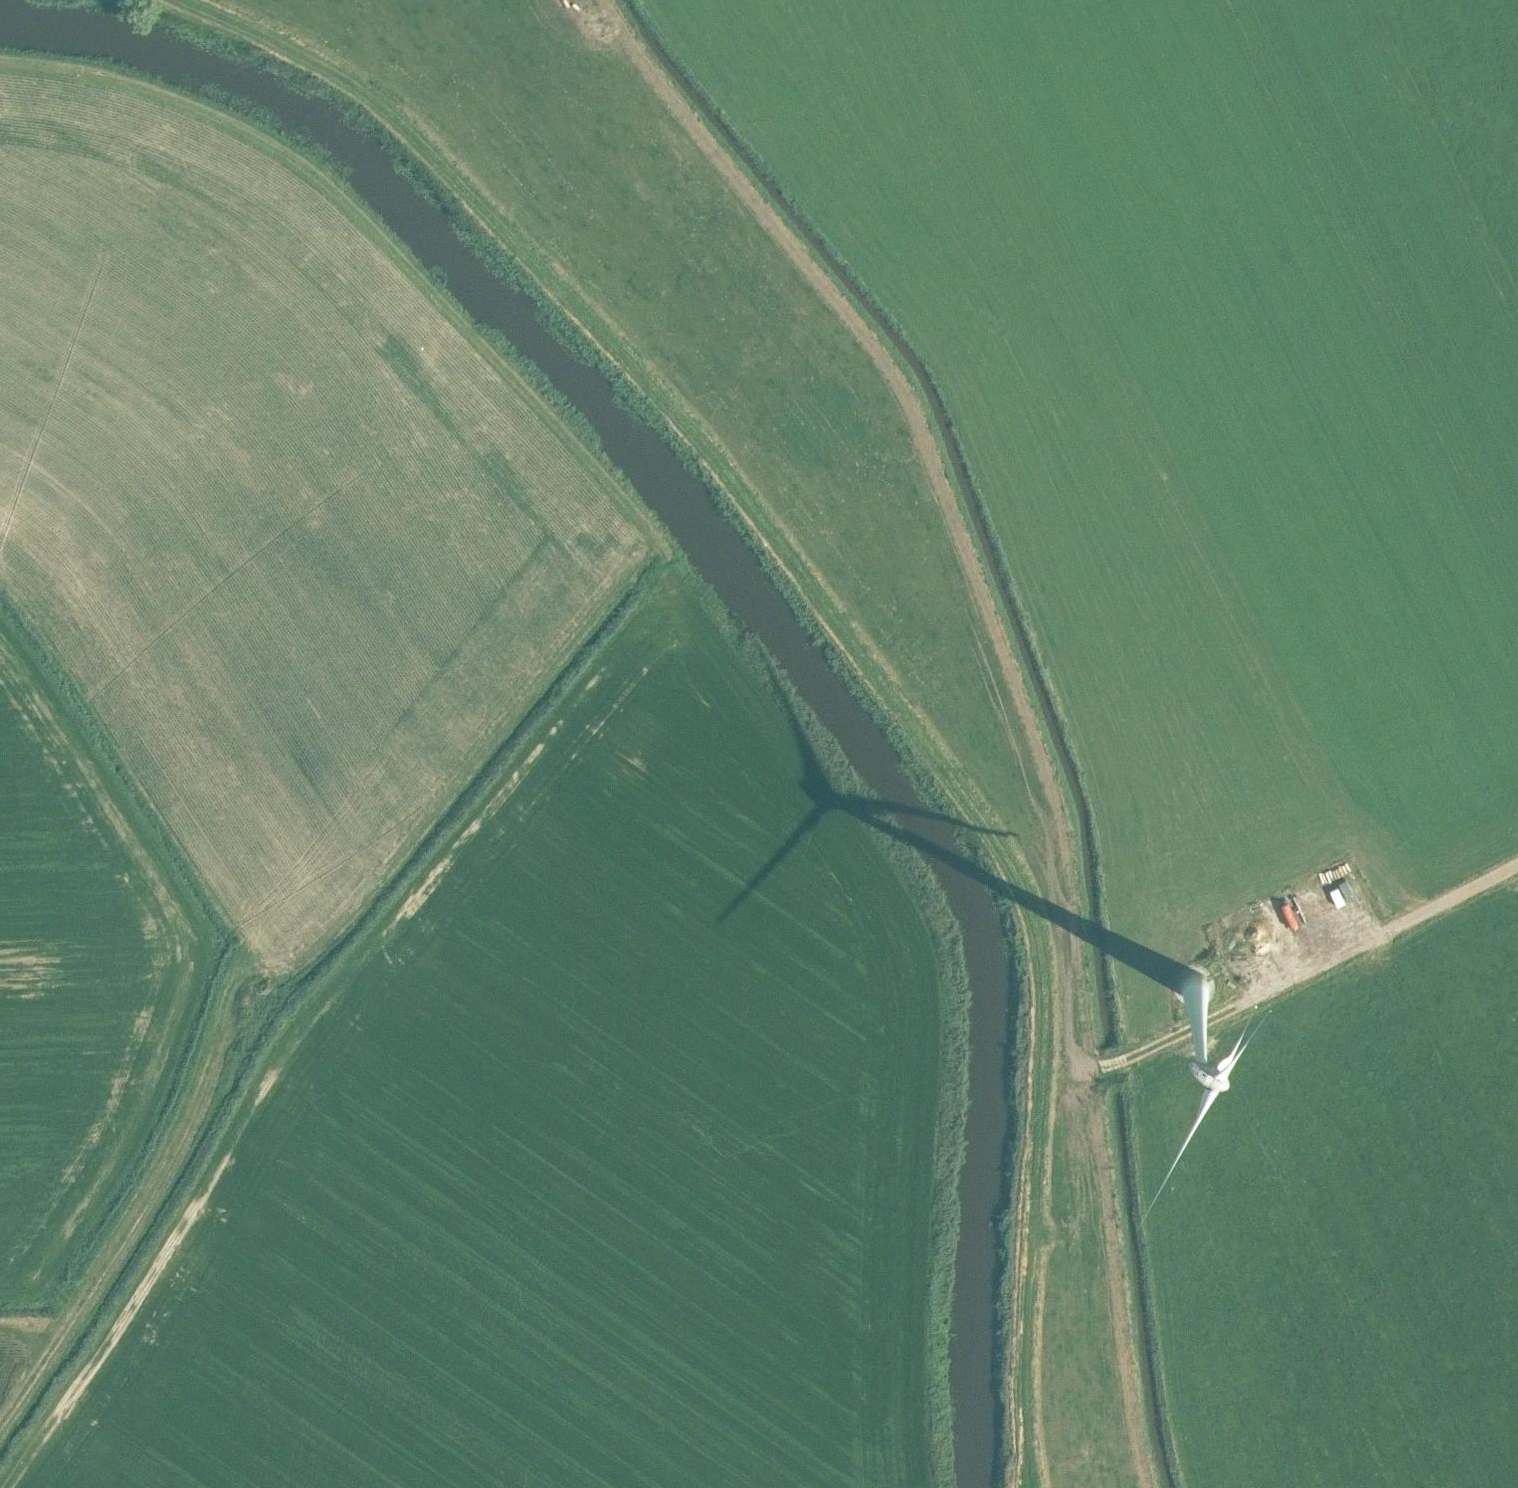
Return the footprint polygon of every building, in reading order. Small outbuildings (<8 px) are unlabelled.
[(1358,878),(1371,873),(1367,860),(1353,865),(1358,878)] [(1289,901),(1293,912),(1318,901),(1313,890),(1289,901)]
